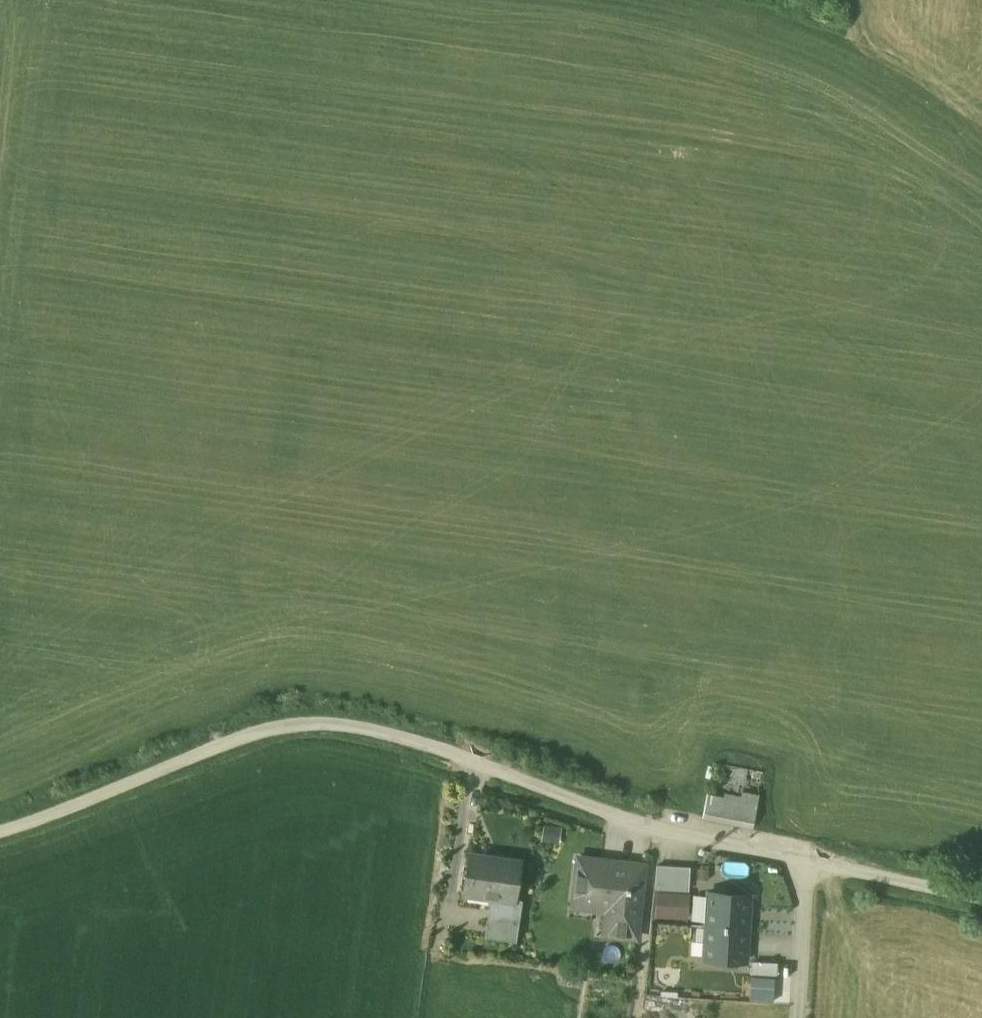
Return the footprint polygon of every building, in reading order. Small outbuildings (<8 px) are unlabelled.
[(721,758),(708,806),(755,818),(768,770),(721,758)] [(487,923),(517,927),(528,859),(472,850),(466,887),(492,891),(487,923)] [(645,936),(650,858),(580,853),(576,905),(611,908),(609,933),(645,936)] [(654,863),(653,916),(688,916),(689,864),(654,863)] [(709,890),(707,922),(748,925),(750,892),(709,890)] [(707,922),(705,955),(746,957),(748,925),(707,922)] [(777,972),(776,960),(752,961),(752,973),(777,972)]
